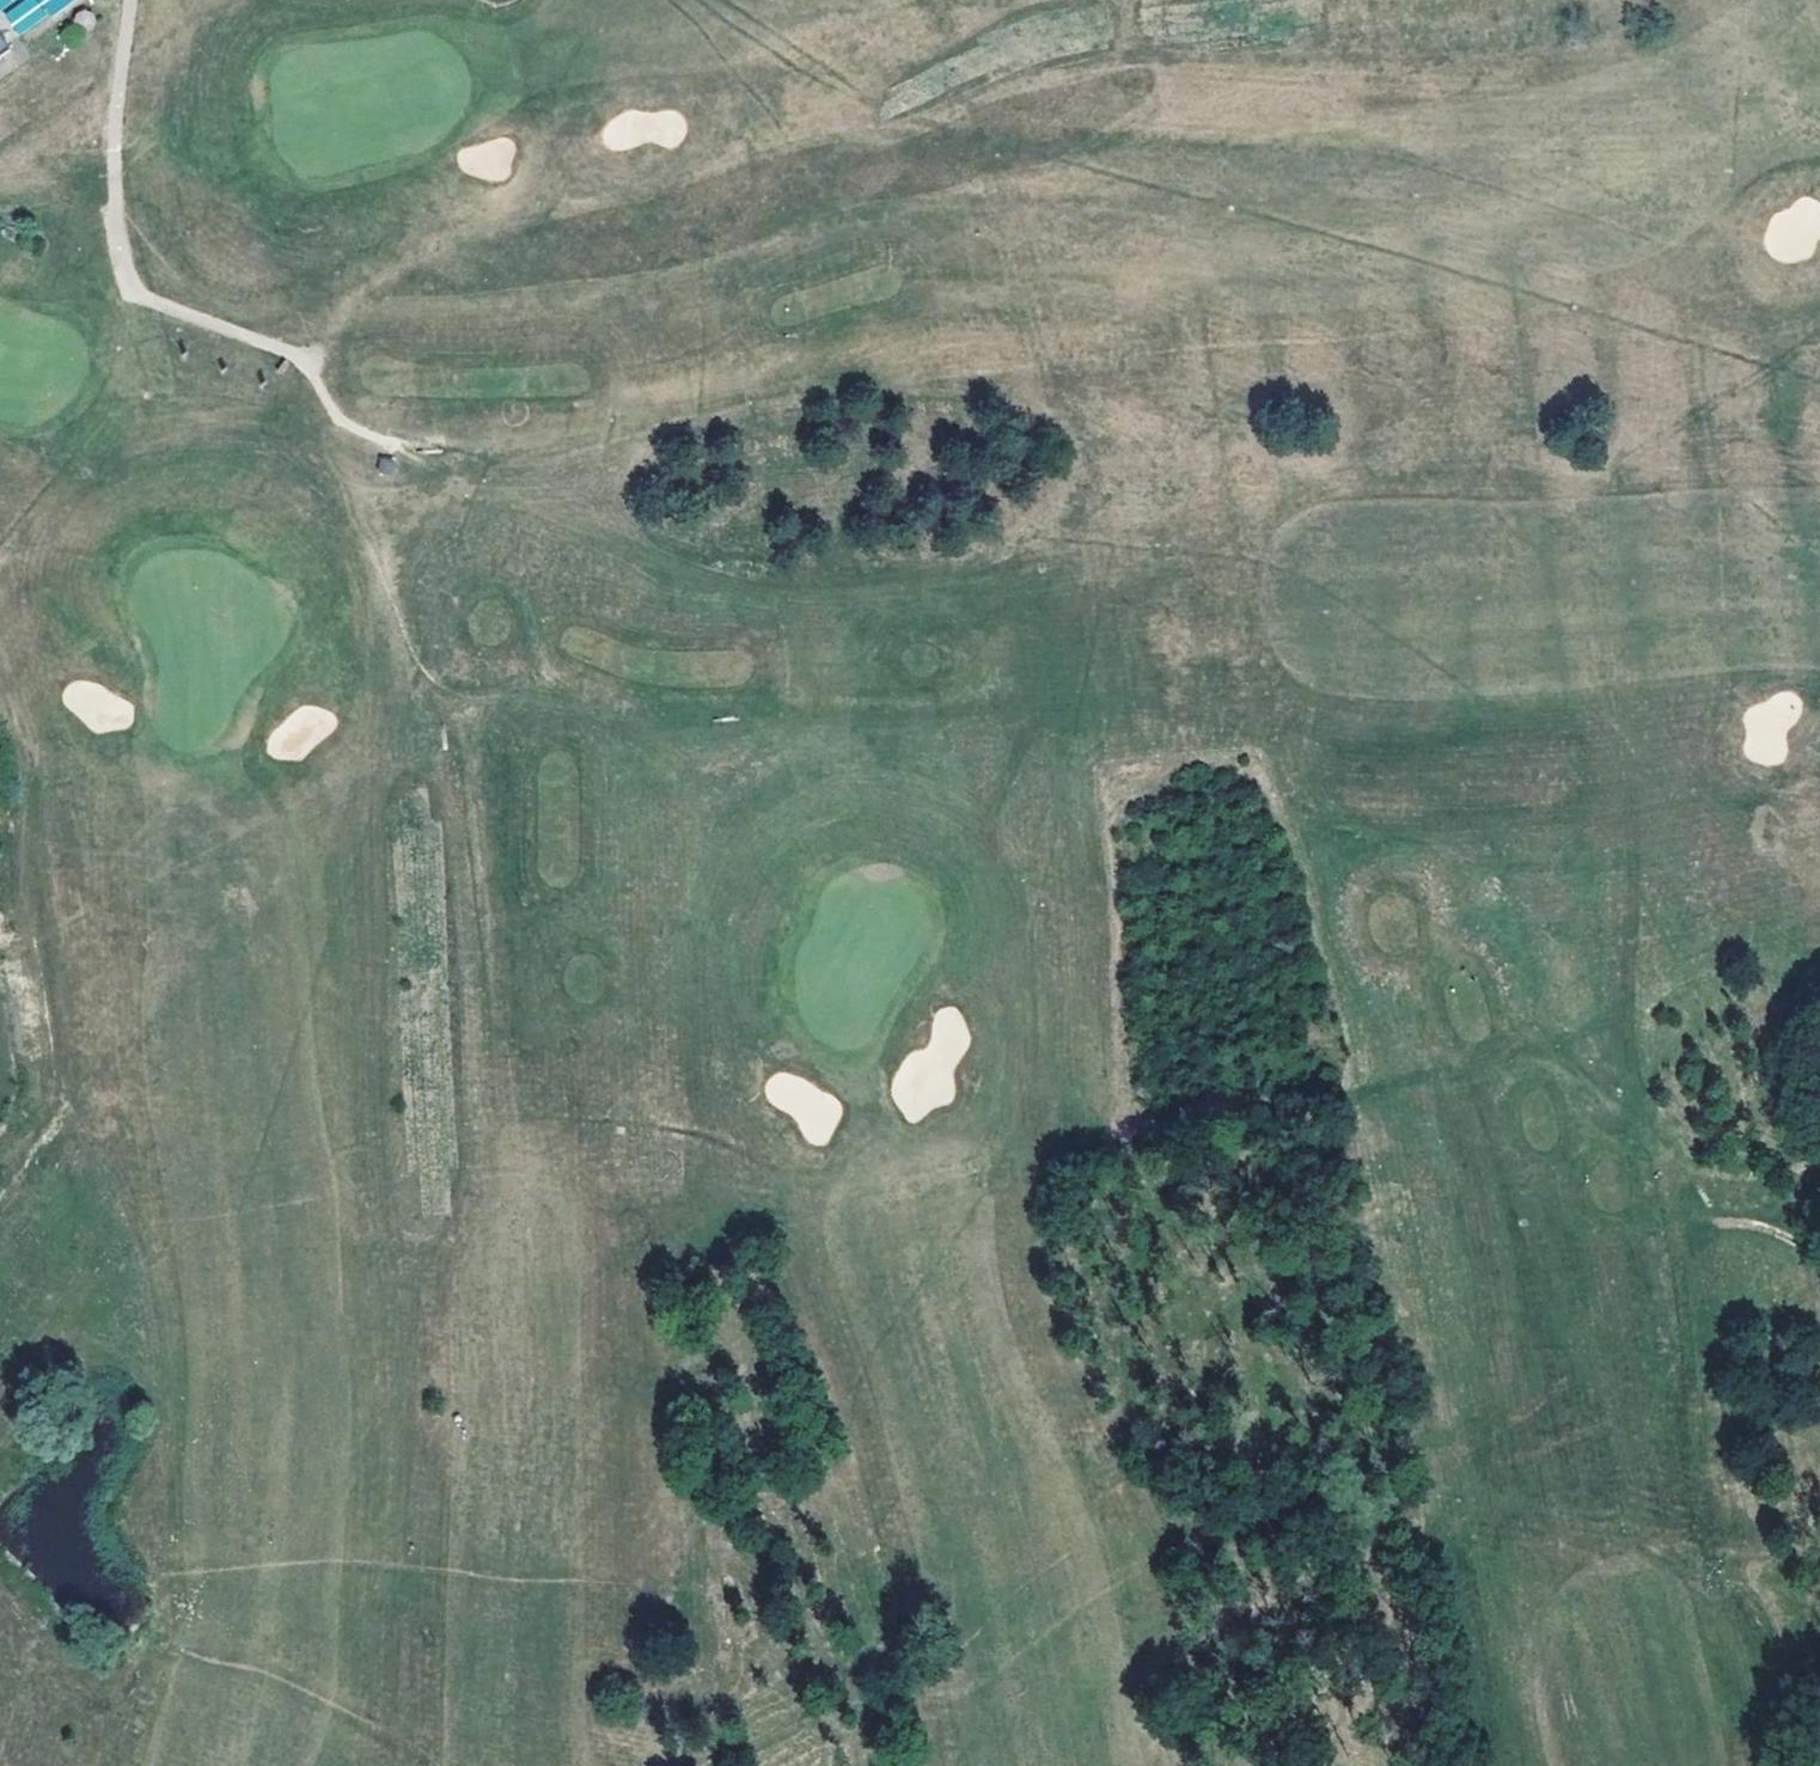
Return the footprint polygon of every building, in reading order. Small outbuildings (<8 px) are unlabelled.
[(11,44),(0,29),(0,53),(11,44)]
